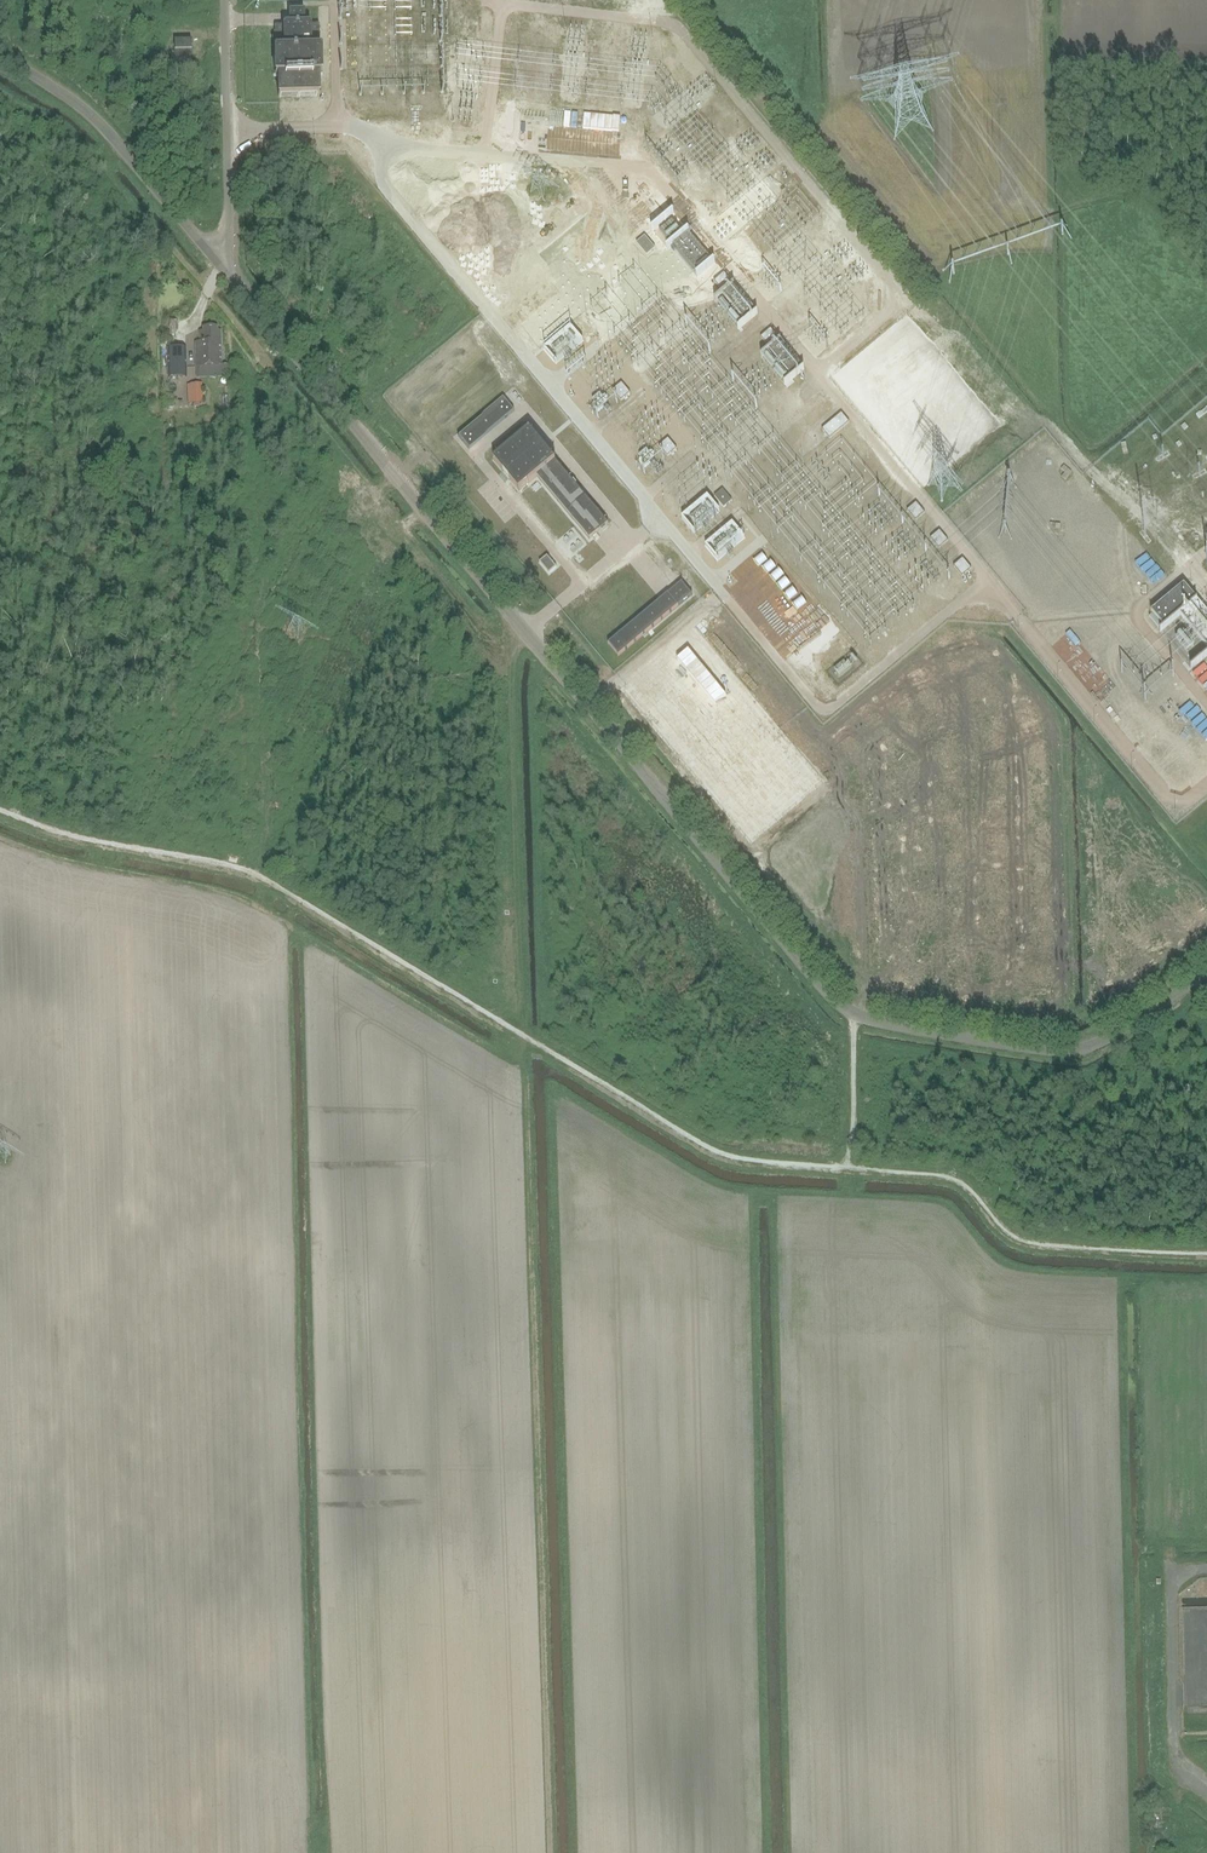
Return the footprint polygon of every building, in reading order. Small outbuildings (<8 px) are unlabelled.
[(318,76),(320,75),(320,50),(318,49),(318,25),(309,26),(308,24),(303,24),(303,11),(289,11),(289,24),(282,25),(282,26),(274,26),(275,51),(273,51),(274,76),(278,76),(279,97),(318,96),(318,76)] [(175,73),(192,73),(191,41),(174,41),(175,73)] [(611,195),(601,182),(593,190),(603,202),(611,195)] [(671,203),(659,212),(680,243),(693,234),(671,203)] [(509,222),(498,209),(490,216),(500,229),(509,222)] [(656,248),(645,235),(637,242),(647,255),(656,248)] [(707,250),(696,259),(701,265),(712,256),(707,250)] [(555,276),(544,263),(536,271),(546,283),(555,276)] [(733,282),(724,273),(714,282),(722,291),(733,282)] [(758,312),(753,306),(734,284),(724,293),(736,306),(748,320),(758,312)] [(182,332),(182,319),(170,319),(170,332),(182,332)] [(201,341),(196,341),(197,366),(221,366),(220,331),(216,331),(216,327),(205,327),(205,331),(201,332),(201,341)] [(779,339),(771,329),(760,338),(768,347),(779,339)] [(793,376),(803,367),(781,341),(770,350),(793,376)] [(168,347),(168,373),(186,372),(186,360),(179,360),(179,348),(171,348),(171,347),(168,347)] [(884,423),(916,396),(902,380),(870,406),(884,423)] [(631,394),(622,383),(613,391),(621,401),(631,394)] [(191,384),(188,384),(188,404),(203,404),(202,384),(191,384)] [(819,415),(831,405),(824,396),(812,406),(819,415)] [(469,449),(514,411),(504,398),(458,436),(469,449)] [(822,429),(830,439),(850,423),(842,413),(822,429)] [(590,541),(608,526),(529,430),(494,460),(519,492),(537,477),(590,541)] [(678,449),(669,439),(660,447),(668,457),(678,449)] [(538,482),(532,487),(534,490),(536,492),(542,486),(538,482)] [(723,489),(714,497),(724,508),(732,501),(723,489)] [(694,533),(721,513),(704,490),(677,510),(694,533)] [(917,504),(908,511),(916,521),(925,514),(917,504)] [(940,531),(930,539),(939,549),(948,542),(940,531)] [(788,601),(806,586),(769,541),(757,550),(766,560),(765,561),(788,589),(782,594),(788,601)] [(547,557),(540,563),(549,574),(557,568),(547,557)] [(963,559),(954,567),(962,577),(972,570),(963,559)] [(604,578),(599,582),(614,598),(619,594),(604,578)] [(682,582),(608,645),(609,645),(619,656),(618,656),(618,657),(693,595),(692,595),(682,583),(683,583),(682,582)] [(1198,601),(1185,585),(1152,612),(1165,628),(1181,615),(1206,646),(1206,612),(1198,601)]
